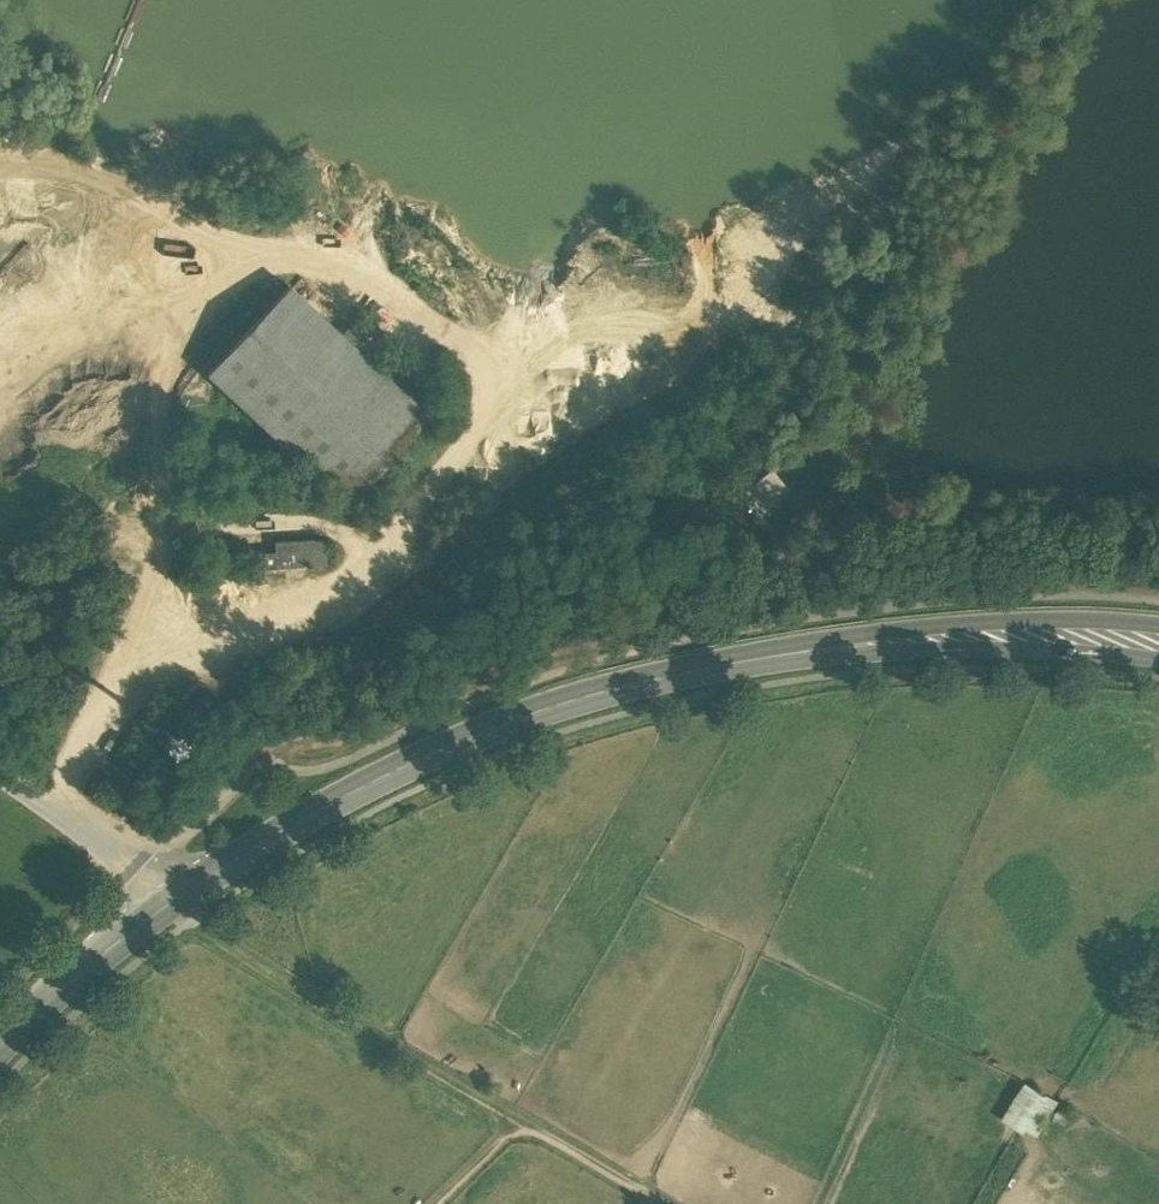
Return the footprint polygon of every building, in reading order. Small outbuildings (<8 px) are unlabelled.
[(428,416),(287,284),(205,372),(346,503),(428,416)] [(777,473),(746,485),(757,513),(788,502),(777,473)] [(324,538),(273,541),(274,566),(326,562),(324,538)] [(162,757),(155,766),(160,771),(168,762),(162,757)] [(1055,1105),(1028,1087),(1008,1117),(1038,1136),(1055,1105)]
